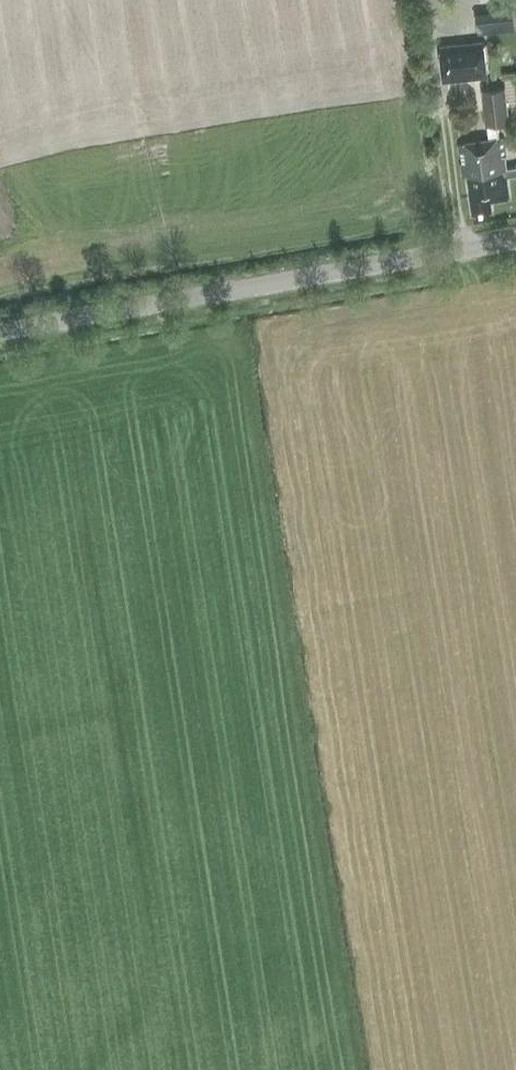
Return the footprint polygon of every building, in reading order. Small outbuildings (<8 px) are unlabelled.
[(506,8),(480,11),(482,32),(508,30),(506,8)] [(443,81),(487,76),(483,40),(439,45),(443,81)] [(500,139),(497,123),(509,122),(505,87),(481,90),(484,116),(485,125),(488,125),(490,141),(460,145),(464,176),(468,176),(473,212),(491,210),(490,200),(507,196),(505,178),(515,177),(515,166),(508,167),(504,139),(500,139)]
